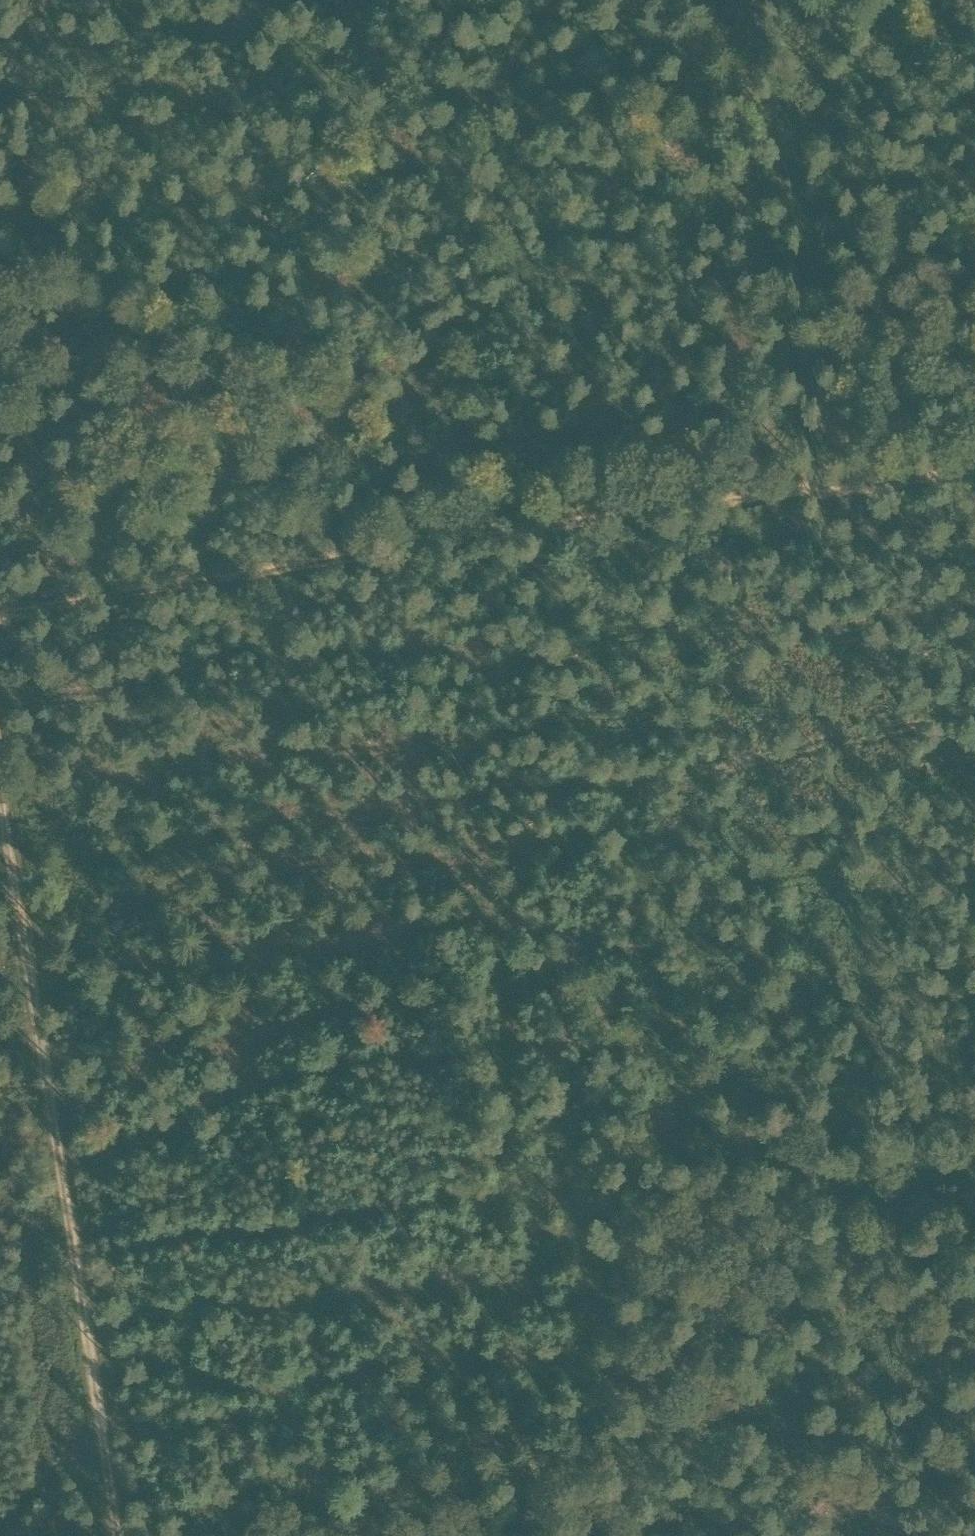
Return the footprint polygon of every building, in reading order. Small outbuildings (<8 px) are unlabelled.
[(611,1004),(596,1007),(599,1021),(614,1018),(611,1004)]
